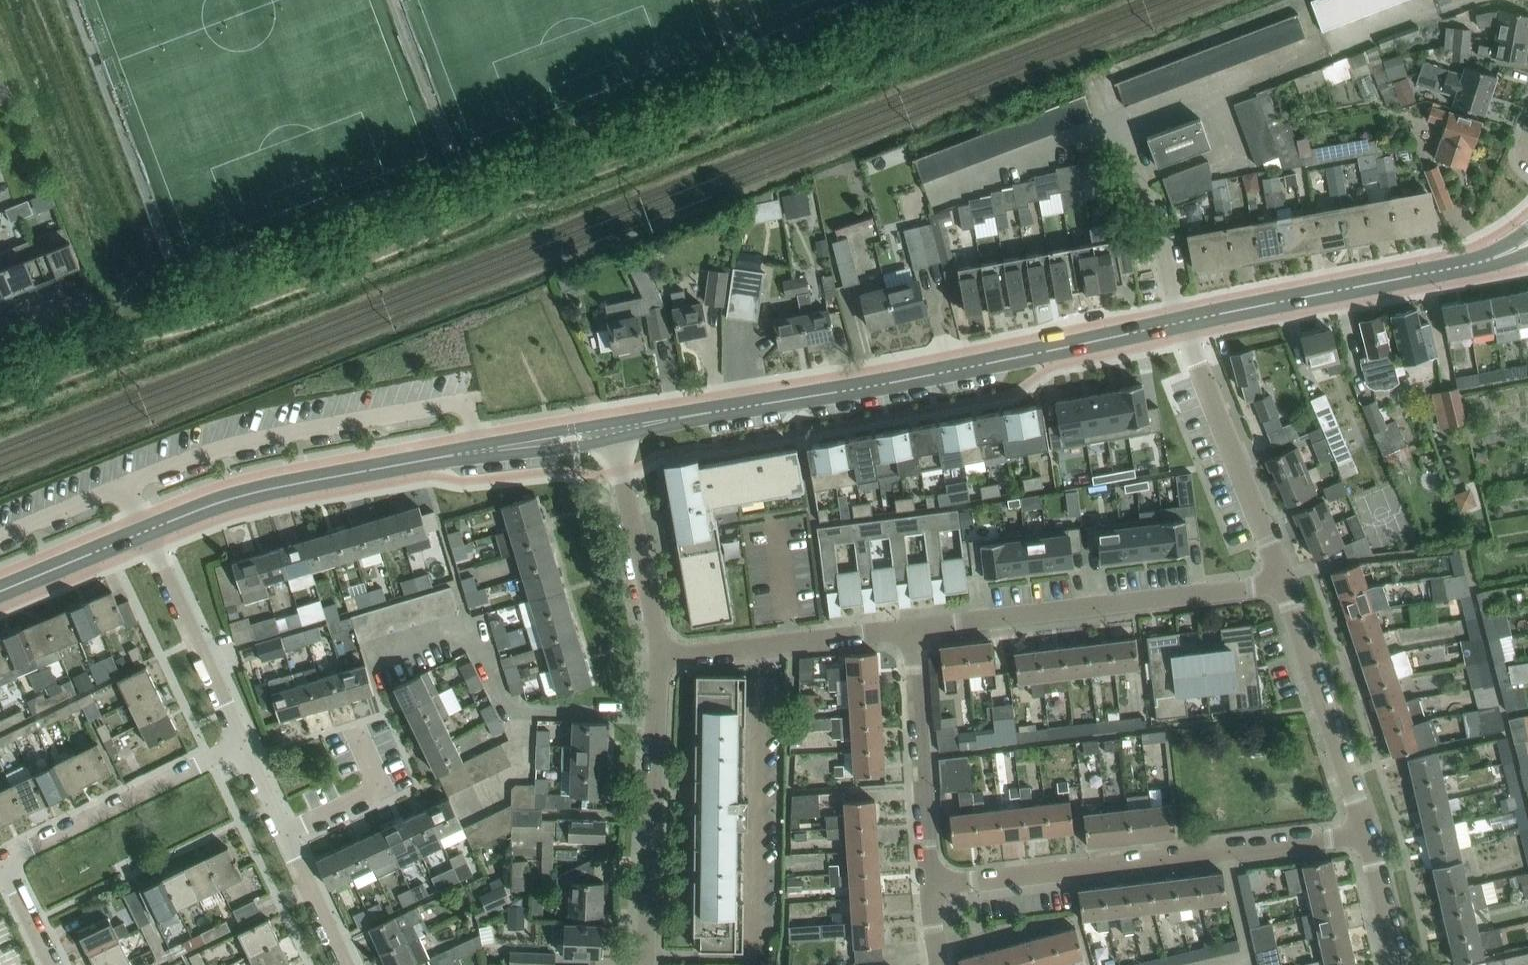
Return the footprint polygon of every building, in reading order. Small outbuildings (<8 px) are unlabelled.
[(1323,0),(1310,0),(1322,31),(1333,26),(1323,0)] [(1336,0),(1323,0),(1333,26),(1344,22),(1336,0)] [(1349,0),(1336,0),(1344,22),(1355,18),(1349,0)] [(1361,0),(1349,0),(1355,18),(1366,14),(1361,0)] [(1374,0),(1361,0),(1366,14),(1378,9),(1374,0)] [(1387,0),(1374,0),(1378,9),(1389,5),(1387,0)] [(1482,13),(1478,13),(1479,25),(1498,22),(1496,36),(1527,42),(1527,15),(1501,10),(1482,13)] [(1298,13),(1285,18),(1293,41),(1305,37),(1297,15),(1299,15),(1298,13)] [(1293,41),(1285,18),(1273,22),(1282,45),(1293,41)] [(1282,45),(1273,22),(1262,27),(1271,50),(1282,45)] [(1271,50),(1262,27),(1251,31),(1260,54),(1271,50)] [(1453,50),(1453,52),(1468,53),(1470,29),(1447,27),(1446,35),(1437,34),(1435,52),(1443,52),(1443,49),(1453,50)] [(1260,54),(1251,31),(1240,35),(1249,58),(1260,54)] [(1249,58),(1240,35),(1229,39),(1237,62),(1249,58)] [(1527,44),(1527,42),(1496,36),(1493,48),(1480,45),(1478,53),(1525,62),(1527,44)] [(1237,62),(1229,39),(1217,44),(1226,67),(1237,62)] [(1226,67),(1217,44),(1206,48),(1215,71),(1226,67)] [(1215,71),(1206,48),(1195,52),(1204,75),(1215,71)] [(1334,59),(1340,72),(1360,61),(1354,48),(1334,59)] [(1404,58),(1427,58),(1427,49),(1404,49),(1404,58)] [(1204,75),(1195,52),(1184,56),(1193,79),(1204,75)] [(1467,61),(1468,53),(1453,52),(1452,60),(1467,61)] [(1193,79),(1184,56),(1173,61),(1181,84),(1193,79)] [(1392,81),(1404,76),(1397,58),(1385,63),(1392,81)] [(1181,84),(1173,61),(1161,65),(1170,88),(1181,84)] [(1462,74),(1433,64),(1424,62),(1420,73),(1444,80),(1490,94),(1497,75),(1465,65),(1462,74)] [(1170,88),(1161,65),(1150,69),(1159,92),(1170,88)] [(1159,92),(1150,69),(1139,73),(1148,96),(1159,92)] [(1148,96),(1139,73),(1128,78),(1136,101),(1148,96)] [(1484,114),(1490,94),(1444,80),(1420,73),(1417,82),(1455,95),(1452,104),(1484,114)] [(1136,101),(1128,78),(1114,83),(1115,84),(1116,84),(1124,105),(1136,101)] [(1407,78),(1393,83),(1397,95),(1401,107),(1412,103),(1416,102),(1407,78)] [(1085,94),(1072,99),(1080,122),(1092,117),(1084,96),(1086,95),(1085,94)] [(1258,97),(1257,97),(1234,105),(1238,117),(1262,109),(1258,97)] [(1080,122),(1072,99),(1060,103),(1069,126),(1080,122)] [(1069,126),(1060,103),(1049,107),(1058,130),(1069,126)] [(1443,138),(1443,139),(1437,158),(1464,167),(1471,147),(1473,148),(1481,121),(1431,105),(1427,119),(1447,125),(1443,138)] [(1058,130),(1049,107),(1038,112),(1047,135),(1058,130)] [(1266,121),(1262,109),(1238,117),(1242,128),(1266,121)] [(1047,135),(1038,112),(1027,116),(1036,139),(1047,135)] [(1036,139),(1027,116),(1016,120),(1024,143),(1036,139)] [(1210,146),(1200,117),(1147,137),(1157,165),(1210,146)] [(1024,143),(1016,120),(1005,124),(1013,147),(1024,143)] [(1270,132),(1266,121),(1242,128),(1247,140),(1270,132)] [(1013,147),(1005,124),(993,129),(1002,152),(1013,147)] [(1002,152),(993,129),(982,133),(991,156),(1002,152)] [(1320,129),(1308,130),(1311,153),(1381,145),(1379,130),(1321,137),(1320,129)] [(1270,132),(1247,140),(1251,151),(1274,144),(1270,132)] [(991,156),(982,133),(971,137),(980,160),(991,156)] [(980,160),(971,137),(960,141),(968,164),(980,160)] [(968,164),(960,141),(949,146),(957,169),(968,164)] [(1274,144),(1251,151),(1255,163),(1278,155),(1274,144)] [(957,169),(949,146),(937,150),(946,173),(957,169)] [(946,173),(937,150),(926,154),(935,177),(946,173)] [(935,177),(926,154),(912,159),(913,161),(915,160),(923,182),(935,177)] [(1077,160),(1082,183),(1094,181),(1089,157),(1077,160)] [(1391,157),(1377,159),(1379,172),(1393,170),(1391,157)] [(1213,187),(1210,161),(1162,178),(1171,203),(1213,187)] [(1056,168),(1060,191),(1072,189),(1068,165),(1056,168)] [(1424,170),(1439,209),(1453,204),(1438,165),(1424,170)] [(1326,168),(1329,181),(1343,179),(1340,166),(1326,168)] [(1395,184),(1393,170),(1379,172),(1382,186),(1395,184)] [(1034,176),(1038,199),(1050,197),(1046,173),(1034,176)] [(1263,180),(1265,193),(1279,190),(1277,178),(1263,180)] [(1343,179),(1329,181),(1332,196),(1345,193),(1343,179)] [(1012,183),(1017,207),(1028,205),(1024,181),(1012,183)] [(1215,203),(1229,201),(1226,187),(1213,189),(1214,196),(1215,203)] [(1416,196),(1392,200),(1398,232),(1421,228),(1422,229),(1423,228),(1421,220),(1433,218),(1429,194),(1427,190),(1423,188),(1419,189),(1417,192),(1416,196)] [(991,191),(995,215),(1007,213),(1002,189),(991,191)] [(1282,205),(1279,190),(1265,193),(1268,207),(1282,205)] [(808,193),(783,198),(785,209),(810,204),(808,193)] [(826,193),(809,195),(812,214),(829,212),(826,193)] [(1255,196),(1248,198),(1250,209),(1257,207),(1255,196)] [(969,199),(969,203),(970,203),(973,223),(974,223),(985,221),(981,197),(969,199)] [(28,199),(16,204),(22,217),(33,213),(28,199)] [(1398,233),(1398,232),(1392,200),(1366,204),(1372,238),(1373,237),(1373,236),(1396,232),(1396,233),(1398,233)] [(1231,213),(1229,201),(1215,203),(1217,214),(1217,215),(1225,214),(1231,213)] [(970,203),(969,203),(958,205),(962,229),(974,227),(974,223),(973,223),(970,203)] [(22,217),(16,204),(5,208),(11,222),(22,217)] [(1372,238),(1366,204),(1341,209),(1347,242),(1348,242),(1347,241),(1371,237),(1372,238)] [(949,209),(930,214),(942,262),(953,259),(943,221),(952,218),(949,209)] [(1306,232),(1303,216),(1302,209),(1291,211),(1292,218),(1278,220),(1284,254),(1284,252),(1308,248),(1308,249),(1309,249),(1309,248),(1306,232)] [(1347,242),(1341,209),(1315,213),(1303,216),(1306,232),(1318,230),(1321,247),(1322,247),(1322,245),(1346,241),(1346,242),(1347,242)] [(1233,263),(1227,229),(1228,229),(1225,214),(1217,215),(1217,214),(1214,214),(1217,231),(1203,234),(1203,233),(1201,233),(1202,234),(1190,236),(1195,269),(1207,266),(1208,267),(1209,267),(1209,266),(1232,262),(1233,263)] [(1284,254),(1278,220),(1252,225),(1258,258),(1259,258),(1259,257),(1283,253),(1283,254),(1284,254)] [(903,229),(913,268),(929,264),(941,261),(931,223),(919,225),(903,229)] [(1258,258),(1252,225),(1228,229),(1227,229),(1233,263),(1234,263),(1234,262),(1258,257),(1258,258)] [(64,226),(31,239),(47,279),(80,265),(64,226)] [(1127,236),(1092,243),(1101,286),(1124,282),(1122,272),(1134,270),(1127,236)] [(831,267),(837,288),(859,282),(847,238),(832,242),(838,265),(831,267)] [(47,279),(31,239),(0,252),(0,256),(15,292),(47,279)] [(1101,286),(1092,243),(1070,247),(1078,290),(1101,286)] [(1078,290),(1070,247),(1048,251),(1056,294),(1078,290)] [(1056,294),(1048,251),(1025,255),(1033,298),(1056,294)] [(1033,298),(1025,255),(1003,259),(1011,302),(1033,298)] [(0,256),(0,298),(15,292),(0,256)] [(1011,302),(1003,259),(980,263),(988,306),(1011,302)] [(988,306),(980,263),(943,270),(952,303),(964,301),(965,311),(988,306)] [(605,305),(610,329),(600,331),(603,350),(614,348),(615,351),(642,345),(637,319),(648,317),(652,337),(669,334),(663,305),(645,266),(630,273),(642,297),(632,299),(605,305)] [(726,316),(758,321),(765,271),(733,267),(726,316)] [(706,300),(722,301),(725,270),(708,269),(706,300)] [(833,274),(822,276),(826,297),(836,295),(833,274)] [(805,276),(794,278),(797,294),(808,292),(808,291),(805,276)] [(797,294),(794,278),(783,280),(786,296),(797,294)] [(917,279),(886,287),(895,320),(926,312),(917,279)] [(895,320),(886,287),(861,293),(870,327),(895,320)] [(706,332),(700,303),(687,305),(684,290),(671,292),(674,308),(673,308),(679,337),(706,332)] [(809,291),(808,291),(808,292),(797,294),(801,314),(806,343),(833,338),(828,309),(813,311),(809,291)] [(1511,294),(1517,325),(1518,325),(1527,323),(1527,291),(1511,294)] [(1517,325),(1511,294),(1489,298),(1495,329),(1496,329),(1498,342),(1521,338),(1518,325),(1517,325)] [(1495,329),(1489,298),(1465,302),(1470,334),(1495,329)] [(1470,334),(1465,302),(1442,307),(1447,338),(1470,334)] [(1391,314),(1403,365),(1437,356),(1429,322),(1420,324),(1416,308),(1391,314)] [(801,314),(774,319),(780,348),(806,343),(801,314)] [(1360,358),(1366,382),(1370,386),(1376,389),(1380,388),(1386,388),(1394,387),(1399,382),(1382,316),(1359,322),(1368,356),(1360,358)] [(1309,366),(1327,362),(1330,374),(1347,370),(1344,358),(1338,359),(1331,329),(1302,336),(1309,366)] [(1262,420),(1269,417),(1272,425),(1281,422),(1270,394),(1263,397),(1251,349),(1230,354),(1238,385),(1241,384),(1246,401),(1254,399),(1262,420)] [(1527,374),(1525,364),(1502,368),(1504,378),(1527,374)] [(1504,378),(1502,368),(1477,372),(1479,382),(1504,378)] [(1479,382),(1477,372),(1454,377),(1457,386),(1479,382)] [(1129,435),(1162,429),(1158,406),(1147,408),(1142,383),(1120,387),(1129,435)] [(1129,435),(1120,387),(1120,390),(1099,393),(1107,439),(1129,435)] [(1457,387),(1441,390),(1449,423),(1465,420),(1458,392),(1457,387)] [(1107,439),(1099,393),(1078,397),(1086,443),(1107,439)] [(1375,553),(1423,548),(1413,525),(1389,534),(1358,456),(1359,456),(1346,423),(1338,426),(1325,394),(1311,398),(1375,553)] [(1086,443),(1078,397),(1056,401),(1060,423),(1048,425),(1051,449),(1086,443)] [(1363,406),(1385,455),(1407,446),(1396,420),(1386,424),(1375,400),(1363,406)] [(1036,404),(1020,407),(1027,450),(1048,446),(1049,453),(1050,453),(1042,405),(1036,406),(1036,404)] [(1027,450),(1020,407),(1003,410),(1003,412),(999,413),(999,411),(998,411),(1006,454),(1027,450)] [(1006,454),(998,411),(983,414),(983,416),(979,417),(978,415),(977,415),(985,458),(1006,454)] [(985,458),(977,415),(976,415),(977,417),(973,418),(972,416),(956,419),(963,461),(985,458)] [(963,461),(956,419),(939,422),(940,423),(935,424),(935,422),(934,423),(942,465),(963,461)] [(1299,435),(1293,421),(1267,432),(1273,446),(1299,435)] [(942,465),(934,423),(919,425),(919,427),(915,428),(915,426),(914,426),(921,469),(942,465)] [(921,469),(914,426),(912,427),(913,428),(909,429),(908,427),(892,430),(900,473),(921,469)] [(1324,437),(1320,427),(1308,432),(1312,442),(1324,437)] [(900,473),(892,430),(875,433),(876,435),(872,436),(871,434),(879,477),(900,473)] [(879,477),(871,434),(855,437),(855,439),(851,439),(851,438),(850,438),(857,480),(879,477)] [(857,480),(850,438),(849,438),(849,440),(845,440),(845,439),(828,442),(836,484),(857,480)] [(836,484),(828,442),(812,445),(812,446),(807,447),(814,488),(836,484)] [(733,618),(715,513),(713,513),(712,505),(804,489),(797,447),(665,471),(671,501),(670,501),(692,625),(733,618)] [(1273,468),(1278,481),(1307,469),(1297,447),(1266,460),(1270,469),(1273,468)] [(1123,470),(1124,478),(1136,476),(1135,468),(1123,470)] [(1316,492),(1307,469),(1278,481),(1288,504),(1316,492)] [(1092,475),(1093,483),(1105,481),(1104,473),(1092,475)] [(1032,476),(1034,488),(1043,486),(1041,474),(1032,476)] [(1022,478),(1025,490),(1034,488),(1032,476),(1022,478)] [(1463,485),(1471,505),(1492,497),(1484,477),(1463,485)] [(1136,482),(1138,490),(1150,487),(1148,480),(1146,480),(1136,482)] [(1342,480),(1333,484),(1338,497),(1348,492),(1342,480)] [(999,482),(989,484),(991,496),(1001,494),(999,482)] [(1124,484),(1126,492),(1138,490),(1136,482),(1124,484)] [(980,485),(982,497),(991,496),(989,484),(980,485)] [(1338,497),(1333,484),(1323,488),(1329,501),(1338,497)] [(956,490),(947,491),(949,503),(958,502),(956,490)] [(949,503),(947,491),(937,493),(940,505),(949,503)] [(1078,491),(1066,492),(1067,504),(1080,503),(1078,491)] [(1041,493),(1019,497),(1021,505),(1022,511),(1034,509),(1043,507),(1041,493)] [(543,519),(536,495),(502,505),(509,529),(543,519)] [(913,496),(904,497),(906,509),(915,508),(913,496)] [(906,509),(904,497),(895,499),(896,511),(906,509)] [(1008,499),(1009,507),(1021,505),(1019,497),(1008,499)] [(1300,521),(1305,534),(1334,522),(1325,500),(1293,513),(1297,522),(1300,521)] [(861,503),(862,509),(863,515),(872,514),(871,502),(861,503)] [(863,515),(862,509),(861,503),(852,504),(853,516),(863,515)] [(419,506),(395,513),(403,541),(428,534),(426,530),(439,527),(434,510),(421,514),(419,506)] [(817,509),(819,520),(828,519),(826,507),(817,509)] [(971,507),(958,509),(960,527),(973,525),(971,507)] [(958,509),(923,513),(925,531),(924,531),(928,561),(929,561),(931,582),(943,580),(945,592),(968,589),(964,556),(943,559),(939,529),(960,527),(958,509)] [(403,541),(395,513),(372,520),(380,548),(403,541)] [(933,593),(931,582),(929,561),(928,561),(908,563),(905,534),(924,531),(925,531),(923,513),(888,518),(890,536),(889,536),(893,566),(894,565),(897,586),(908,584),(910,596),(933,593)] [(1167,554),(1189,552),(1188,538),(1199,536),(1196,513),(1162,517),(1167,554)] [(1356,513),(1347,517),(1356,539),(1365,535),(1356,513)] [(1167,554),(1162,517),(1141,519),(1145,556),(1166,553),(1166,554),(1167,554)] [(898,598),(897,586),(894,565),(893,566),(874,568),(870,538),(889,536),(890,536),(888,518),(853,522),(855,540),(854,540),(858,570),(859,570),(862,590),(874,589),(875,600),(898,598)] [(550,542),(543,519),(509,529),(516,552),(550,542)] [(1145,556),(1141,519),(1119,522),(1124,558),(1145,556)] [(380,548),(372,520),(349,527),(357,555),(380,548)] [(472,521),(459,524),(467,552),(479,549),(472,521)] [(863,602),(862,590),(859,570),(858,570),(838,572),(835,543),(854,540),(855,540),(853,522),(817,527),(825,595),(839,594),(840,605),(863,602)] [(1124,558),(1119,522),(1085,526),(1088,550),(1100,548),(1102,561),(1124,558)] [(1344,544),(1334,522),(1305,534),(1315,557),(1343,545),(1347,556),(1373,553),(1365,535),(1356,539),(1344,544)] [(357,555),(349,527),(326,534),(334,562),(357,555)] [(1050,567),(1072,565),(1071,552),(1082,550),(1080,527),(1046,531),(1050,567)] [(447,533),(451,546),(464,542),(460,529),(447,533)] [(1050,567),(1046,531),(1024,533),(1029,570),(1050,567)] [(1029,570),(1024,533),(1003,536),(1007,574),(1008,574),(1008,573),(1029,570)] [(334,562),(326,534),(303,540),(311,569),(334,562)] [(1007,574),(1003,536),(969,540),(972,564),(983,562),(985,576),(1007,574)] [(311,569),(303,540),(280,547),(289,576),(311,569)] [(468,556),(464,542),(451,546),(455,560),(468,556)] [(557,565),(550,542),(516,552),(523,575),(557,565)] [(289,576),(280,547),(257,554),(265,583),(289,576)] [(1438,556),(1443,576),(1456,575),(1465,573),(1460,551),(1438,556)] [(269,595),(265,583),(257,554),(232,561),(244,602),(269,595)] [(1331,572),(1334,582),(1335,582),(1339,595),(1338,595),(1338,596),(1368,586),(1360,563),(1331,572)] [(564,589),(557,565),(523,575),(530,599),(564,589)] [(428,572),(413,577),(417,589),(432,585),(428,572)] [(1471,594),(1465,573),(1456,575),(1443,576),(1449,598),(1461,596),(1471,594)] [(461,579),(465,593),(477,589),(474,575),(461,579)] [(417,589),(413,577),(390,584),(394,596),(417,589)] [(394,596),(390,584),(367,591),(371,603),(394,596)] [(450,586),(439,589),(447,614),(457,611),(450,586)] [(1375,609),(1368,586),(1338,596),(1342,605),(1343,605),(1347,618),(1346,618),(1346,619),(1375,609)] [(478,590),(477,589),(465,593),(468,606),(484,602),(487,612),(507,606),(503,592),(488,596),(486,587),(478,590)] [(447,614),(439,589),(428,593),(435,617),(447,614)] [(571,612),(564,589),(530,599),(537,622),(571,612)] [(111,591),(90,600),(101,628),(123,619),(126,627),(138,622),(128,599),(117,604),(112,590),(111,591)] [(1477,593),(1482,615),(1492,612),(1486,590),(1477,593)] [(371,603),(367,591),(355,594),(358,607),(371,603)] [(1521,592),(1511,594),(1513,603),(1523,601),(1521,592)] [(435,617),(428,593),(417,596),(424,621),(435,617)] [(1471,594),(1461,596),(1461,597),(1467,618),(1476,615),(1471,594)] [(424,621),(417,596),(406,599),(414,624),(424,621)] [(414,624),(406,599),(395,602),(403,627),(414,624)] [(101,628),(90,600),(67,610),(78,638),(101,628)] [(403,627),(395,602),(384,606),(392,631),(403,627)] [(327,620),(339,616),(336,603),(323,606),(327,620)] [(235,604),(226,607),(229,620),(239,617),(235,604)] [(392,631),(384,606),(373,609),(381,634),(392,631)] [(510,615),(507,606),(487,612),(494,635),(507,631),(503,617),(510,615)] [(312,607),(299,611),(302,624),(316,620),(312,607)] [(381,634),(373,609),(362,612),(370,637),(381,634)] [(1383,632),(1375,609),(1346,619),(1349,628),(1350,627),(1355,640),(1383,632)] [(78,638),(67,610),(44,619),(60,658),(62,657),(57,647),(78,638)] [(302,624),(299,611),(285,615),(289,628),(302,624)] [(370,637),(362,612),(351,616),(354,626),(358,641),(370,637)] [(578,635),(571,612),(537,622),(544,645),(578,635)] [(1498,636),(1492,612),(1482,615),(1488,638),(1498,636)] [(1481,636),(1476,615),(1467,618),(1472,638),(1481,636)] [(354,626),(351,616),(340,619),(339,616),(327,620),(331,633),(354,626)] [(251,624),(255,638),(280,631),(275,617),(251,624)] [(60,658),(44,619),(23,628),(39,667),(60,658)] [(1223,649),(1202,652),(1205,671),(1257,664),(1252,623),(1220,627),(1223,649)] [(1271,623),(1258,627),(1261,635),(1273,630),(1271,623)] [(318,626),(304,630),(308,644),(308,643),(322,639),(318,626)] [(23,628),(0,638),(11,666),(13,665),(17,676),(39,667),(23,628)] [(308,644),(304,630),(281,637),(285,651),(308,644)] [(511,644),(507,631),(494,635),(498,648),(511,644)] [(1205,671),(1202,652),(1181,654),(1178,632),(1147,636),(1152,677),(1205,671)] [(1391,655),(1383,632),(1355,640),(1353,641),(1357,651),(1358,650),(1362,663),(1361,664),(1391,655)] [(585,658),(578,635),(544,645),(551,668),(585,658)] [(1481,636),(1472,638),(1460,641),(1466,665),(1478,662),(1487,659),(1481,636)] [(1504,660),(1498,636),(1488,638),(1494,662),(1504,660)] [(285,651),(281,637),(257,644),(261,658),(285,651)] [(1111,640),(1115,671),(1139,668),(1135,637),(1125,639),(1125,640),(1111,642),(1111,640)] [(0,638),(0,670),(11,666),(0,638)] [(1115,671),(1111,640),(1101,642),(1101,643),(1087,645),(1087,643),(1090,674),(1115,671)] [(991,641),(965,644),(968,673),(995,670),(991,641)] [(1090,674),(1087,643),(1077,644),(1077,645),(1064,647),(1063,646),(1066,677),(1090,674)] [(968,673),(965,644),(940,647),(946,691),(958,690),(956,675),(968,673)] [(130,650),(136,663),(143,660),(140,653),(137,646),(130,650)] [(1066,677),(1063,646),(1053,647),(1053,648),(1040,650),(1040,649),(1038,649),(1042,680),(1043,691),(1067,688),(1066,677)] [(1042,680),(1038,649),(1029,650),(1029,651),(1016,653),(1016,651),(1014,652),(1018,683),(1030,681),(1032,694),(1043,693),(1043,691),(1042,680)] [(1413,672),(1405,650),(1391,655),(1361,664),(1364,673),(1366,673),(1370,686),(1369,686),(1369,687),(1399,677),(1398,677),(1413,672)] [(827,667),(828,679),(878,676),(877,652),(846,654),(847,666),(827,667)] [(88,663),(93,674),(97,681),(119,671),(110,653),(88,663)] [(124,655),(116,659),(120,668),(128,665),(124,655)] [(1519,656),(1522,675),(1527,674),(1527,655),(1519,656)] [(815,680),(814,656),(800,657),(799,681),(815,680)] [(592,682),(585,658),(551,668),(558,692),(592,682)] [(1446,659),(1426,666),(1431,682),(1451,676),(1446,659)] [(1493,682),(1487,659),(1478,662),(1483,684),(1493,682)] [(459,666),(465,679),(477,673),(471,660),(459,666)] [(1510,683),(1504,660),(1494,662),(1500,686),(1510,683)] [(365,663),(342,671),(350,699),(374,692),(365,663)] [(504,668),(508,681),(521,677),(517,664),(504,668)] [(1262,706),(1257,664),(1205,671),(1207,690),(1228,687),(1230,710),(1262,706)] [(117,679),(128,700),(156,687),(146,667),(147,666),(146,665),(117,679)] [(527,667),(520,669),(522,677),(530,675),(528,668),(527,667)] [(395,686),(405,708),(439,692),(428,670),(395,686)] [(350,699),(342,671),(319,677),(327,706),(350,699)] [(1186,692),(1207,690),(1205,671),(1152,677),(1157,719),(1188,715),(1186,692)] [(483,686),(477,673),(465,679),(471,691),(483,686)] [(97,681),(93,674),(79,680),(83,688),(97,681)] [(739,826),(739,798),(737,798),(739,675),(696,674),(696,687),(696,692),(701,692),(701,708),(696,708),(696,729),(697,729),(703,729),(703,742),(695,742),(695,755),(696,755),(695,760),(700,760),(700,776),(695,776),(695,785),(693,785),(693,783),(692,784),(692,786),(693,789),(693,792),(693,795),(693,797),(698,797),(698,810),(695,810),(696,866),(701,866),(701,879),(694,879),(694,892),(694,896),(698,896),(698,913),(694,913),(693,934),(695,934),(700,934),(700,948),(699,948),(699,949),(736,950),(737,826),(739,826)] [(880,700),(878,676),(828,679),(829,690),(837,690),(838,703),(849,702),(880,700)] [(327,706),(319,677),(295,684),(304,713),(327,706)] [(525,691),(521,677),(508,681),(512,694),(525,691)] [(1406,700),(1399,677),(1369,687),(1372,696),(1373,696),(1378,709),(1376,709),(1377,710),(1406,700)] [(64,689),(50,696),(54,703),(75,692),(70,680),(61,684),(64,689)] [(1498,705),(1493,682),(1483,684),(1484,686),(1474,688),(1478,706),(1484,704),(1485,708),(1489,707),(1498,705)] [(1510,683),(1500,686),(1506,710),(1527,705),(1527,702),(1523,682),(1510,686),(1510,683)] [(304,713),(295,684),(272,692),(280,720),(304,713)] [(167,710),(156,687),(128,700),(139,723),(167,710)] [(54,703),(50,696),(46,698),(44,692),(28,700),(33,712),(54,703)] [(449,714),(439,692),(405,708),(416,730),(442,717),(449,714)] [(91,693),(77,699),(81,707),(95,700),(91,693)] [(798,696),(799,706),(820,704),(819,695),(798,696)] [(1384,732),(1425,719),(1417,698),(1407,702),(1406,700),(1377,710),(1379,719),(1381,718),(1385,732),(1384,732)] [(58,717),(81,707),(77,699),(54,710),(58,717)] [(882,724),(880,700),(849,702),(850,716),(831,717),(832,728),(882,724)] [(990,728),(975,730),(977,746),(1016,741),(1015,732),(1016,732),(1013,703),(988,706),(990,728)] [(480,709),(486,722),(498,716),(492,704),(480,709)] [(820,709),(820,704),(799,706),(788,706),(790,731),(802,730),(814,729),(813,718),(812,710),(820,709)] [(1505,728),(1498,705),(1489,707),(1485,708),(1478,709),(1481,724),(1479,724),(1481,734),(1505,728)] [(1438,735),(1452,729),(1442,708),(1428,714),(1438,735)] [(21,709),(6,716),(10,723),(24,716),(21,709)] [(37,727),(58,717),(54,710),(34,720),(37,727)] [(177,731),(167,710),(139,723),(150,745),(178,731),(178,730),(177,731)] [(1508,719),(1514,742),(1524,739),(1527,738),(1527,727),(1525,715),(1508,719)] [(10,723),(6,716),(0,719),(0,728),(10,723)] [(504,729),(498,716),(486,722),(492,735),(504,729)] [(1144,716),(1120,719),(1121,729),(1146,726),(1144,716)] [(453,739),(442,717),(416,730),(426,751),(453,739)] [(832,728),(831,717),(813,718),(814,729),(832,728)] [(1437,742),(1429,718),(1425,719),(1384,732),(1387,742),(1388,741),(1393,754),(1391,755),(1392,756),(1427,744),(1437,742)] [(1121,729),(1120,719),(1096,722),(1097,732),(1121,729)] [(15,738),(37,727),(34,720),(12,731),(15,738)] [(574,721),(573,745),(607,747),(608,722),(574,721)] [(96,726),(103,741),(111,737),(104,722),(96,726)] [(1097,732),(1096,722),(1072,725),(1073,735),(1097,732)] [(883,748),(882,724),(832,728),(833,738),(842,737),(842,740),(852,739),(853,750),(883,748)] [(957,725),(936,728),(939,751),(977,746),(975,730),(958,732),(957,725)] [(1073,735),(1072,725),(1048,728),(1049,738),(1073,735)] [(1048,728),(1016,732),(1015,732),(1016,741),(1025,741),(1049,738),(1048,728)] [(537,730),(536,744),(549,744),(550,730),(537,730)] [(802,730),(790,731),(791,743),(803,742),(802,730)] [(15,738),(12,731),(0,737),(0,745),(15,738)] [(1164,731),(1142,733),(1143,743),(1165,740),(1164,731)] [(1497,739),(1503,764),(1513,761),(1507,736),(1497,739)] [(118,751),(111,737),(103,741),(110,755),(118,751)] [(448,768),(459,763),(463,761),(463,760),(453,739),(426,751),(437,773),(448,768)] [(1084,740),(1085,753),(1100,752),(1098,739),(1084,740)] [(1105,740),(1106,750),(1122,749),(1121,739),(1105,740)] [(1514,742),(1520,765),(1527,763),(1527,755),(1524,739),(1514,742)] [(98,742),(76,753),(90,781),(110,770),(111,771),(112,771),(98,742)] [(501,742),(480,752),(485,763),(506,753),(501,742)] [(549,758),(549,744),(536,744),(536,758),(549,758)] [(1006,744),(1007,780),(1015,780),(1014,744),(1006,744)] [(606,771),(607,747),(573,745),(572,770),(606,771)] [(885,773),(883,748),(853,750),(854,775),(885,773)] [(1026,748),(1015,749),(1016,760),(1027,759),(1026,748)] [(490,774),(485,763),(480,752),(469,757),(480,779),(490,774)] [(1414,782),(1443,775),(1438,752),(1408,759),(1410,769),(1411,769),(1414,782)] [(90,781),(76,753),(54,763),(68,791),(90,781)] [(511,764),(506,753),(485,763),(490,774),(511,764)] [(977,842),(972,792),(969,756),(939,758),(941,791),(958,790),(961,813),(949,814),(953,845),(977,842)] [(480,779),(469,757),(463,760),(463,761),(459,763),(469,784),(480,779)] [(1519,787),(1513,761),(1503,764),(1510,789),(1519,787)] [(68,791),(54,763),(33,774),(46,802),(68,791)] [(469,784),(459,763),(448,768),(459,789),(469,784)] [(1520,765),(1526,789),(1527,788),(1527,763),(1520,765)] [(843,764),(835,765),(835,776),(844,775),(843,764)] [(1100,766),(1101,779),(1113,779),(1113,766),(1100,766)] [(459,789),(448,768),(437,773),(448,795),(459,789)] [(605,796),(606,771),(572,770),(571,794),(605,796)] [(1059,792),(1070,791),(1068,772),(1057,774),(1059,792)] [(46,802),(33,774),(11,784),(25,812),(46,802)] [(1443,775),(1414,782),(1413,782),(1415,792),(1416,792),(1419,805),(1449,799),(1443,775)] [(535,778),(535,784),(534,794),(548,794),(548,779),(535,778)] [(11,784),(0,790),(0,815),(4,823),(25,812),(11,784)] [(534,808),(534,794),(535,784),(516,784),(511,788),(511,804),(511,807),(534,808)] [(1049,833),(1046,803),(1032,804),(1030,786),(1020,787),(1021,796),(1022,806),(1025,836),(1049,833)] [(1021,796),(1020,787),(1010,788),(1011,797),(1021,796)] [(1524,806),(1519,787),(1510,789),(1515,809),(1524,806)] [(1001,839),(998,809),(983,810),(981,791),(972,792),(977,842),(1001,839)] [(793,795),(792,830),(800,829),(800,816),(820,815),(819,793),(793,795)] [(449,798),(427,808),(439,836),(440,836),(462,826),(449,798)] [(844,801),(845,815),(827,816),(828,826),(876,823),(875,799),(844,801)] [(1449,799),(1419,805),(1418,806),(1421,816),(1422,816),(1425,829),(1454,822),(1449,799)] [(1070,800),(1046,803),(1049,833),(1073,830),(1070,800)] [(1172,803),(1150,806),(1153,837),(1175,835),(1172,803)] [(511,829),(511,807),(511,804),(495,812),(505,832),(511,829)] [(1025,836),(1022,806),(998,809),(1001,839),(1025,836)] [(1153,837),(1150,806),(1128,809),(1131,840),(1153,837)] [(1515,809),(1520,831),(1527,829),(1527,821),(1524,806),(1515,809)] [(534,808),(511,807),(511,829),(511,839),(542,839),(554,839),(557,839),(558,818),(542,818),(542,808),(534,808)] [(439,836),(427,808),(405,819),(417,846),(418,846),(422,856),(444,846),(440,836),(439,836)] [(1131,840),(1128,809),(1106,811),(1109,842),(1131,840)] [(1109,842),(1106,811),(1084,814),(1087,845),(1109,842)] [(505,832),(495,812),(484,817),(494,838),(505,832)] [(494,838),(484,817),(474,822),(484,843),(494,838)] [(605,819),(558,818),(557,839),(557,840),(604,842),(605,819)] [(417,846),(405,819),(383,829),(396,856),(417,846)] [(1460,846),(1460,847),(1472,844),(1467,819),(1454,822),(1425,829),(1424,829),(1426,839),(1427,839),(1430,852),(1429,853),(1429,854),(1430,854),(1434,867),(1432,867),(1433,868),(1448,864),(1445,850),(1460,846)] [(484,843),(474,822),(463,827),(473,848),(484,843)] [(878,847),(876,823),(828,826),(827,826),(827,838),(846,837),(847,849),(878,847)] [(396,856),(383,829),(361,839),(373,866),(374,866),(378,876),(400,866),(396,856)] [(806,831),(795,832),(795,840),(807,839),(806,831)] [(373,866),(361,839),(339,849),(352,876),(373,866)] [(227,847),(206,858),(221,887),(243,876),(237,864),(238,863),(236,858),(234,859),(228,846),(227,846),(227,847)] [(1460,846),(1445,850),(1448,864),(1433,868),(1433,869),(1434,868),(1437,882),(1436,882),(1438,892),(1469,885),(1460,847),(1460,846)] [(879,871),(878,847),(847,849),(849,873),(879,871)] [(352,876),(339,849),(316,860),(329,887),(352,876)] [(561,874),(556,877),(556,884),(570,884),(570,913),(602,913),(602,882),(593,882),(594,857),(561,874)] [(221,887),(206,858),(185,868),(185,867),(184,867),(199,898),(221,887)] [(1302,865),(1308,888),(1338,881),(1337,881),(1336,882),(1333,868),(1334,868),(1332,858),(1302,865)] [(512,861),(512,890),(526,890),(525,875),(528,875),(528,861),(512,861)] [(466,862),(454,867),(455,870),(459,880),(472,874),(466,862)] [(830,875),(840,874),(839,864),(829,865),(830,875)] [(453,866),(431,877),(437,890),(447,885),(459,880),(455,870),(454,867),(453,866)] [(553,867),(542,866),(542,884),(553,877),(553,867)] [(199,898),(184,867),(184,868),(163,879),(177,908),(199,898)] [(1257,870),(1247,872),(1249,881),(1251,887),(1260,885),(1257,870)] [(881,896),(879,871),(849,873),(840,874),(830,875),(831,885),(841,885),(850,884),(851,897),(881,896)] [(1199,874),(1202,904),(1227,901),(1223,871),(1213,872),(1213,874),(1199,876),(1199,874)] [(1237,874),(1244,903),(1254,901),(1251,887),(1249,881),(1247,872),(1237,874)] [(1202,904),(1199,874),(1189,875),(1189,877),(1175,878),(1175,877),(1178,907),(1202,904)] [(1178,907),(1175,877),(1165,878),(1165,880),(1151,881),(1151,880),(1154,910),(1178,907)] [(177,908),(163,879),(142,889),(142,888),(141,889),(147,901),(146,902),(148,907),(149,906),(155,919),(177,908)] [(1154,910),(1151,880),(1141,881),(1141,883),(1128,884),(1127,883),(1126,883),(1130,913),(1131,913),(1154,910)] [(1340,891),(1338,881),(1308,888),(1297,891),(1303,915),(1343,905),(1342,905),(1339,892),(1340,891)] [(423,882),(410,888),(416,900),(428,894),(423,882)] [(1469,885),(1438,892),(1439,892),(1442,905),(1441,905),(1443,915),(1445,915),(1474,908),(1487,905),(1482,882),(1469,885)] [(1126,883),(1117,884),(1117,885),(1104,887),(1103,886),(1102,886),(1106,917),(1108,916),(1120,915),(1124,933),(1135,931),(1131,913),(1130,913),(1126,883)] [(471,906),(478,921),(504,909),(503,905),(505,904),(504,901),(508,899),(501,885),(480,895),(482,901),(471,906)] [(1102,886),(1093,887),(1093,888),(1080,890),(1080,889),(1078,889),(1082,920),(1097,918),(1099,930),(1109,929),(1108,916),(1106,917),(1102,886)] [(416,900),(410,888),(397,894),(403,906),(416,900)] [(883,920),(881,896),(851,897),(852,922),(883,920)] [(1273,922),(1267,898),(1254,901),(1244,903),(1250,927),(1273,922)] [(233,909),(240,925),(262,914),(254,899),(233,909)] [(124,921),(114,926),(109,916),(113,914),(108,902),(83,913),(88,925),(78,930),(78,931),(79,930),(89,951),(119,937),(130,932),(124,921)] [(379,902),(366,908),(372,920),(384,915),(379,902)] [(1344,915),(1345,915),(1343,905),(1303,915),(1302,915),(1307,938),(1318,936),(1348,929),(1348,928),(1347,928),(1344,915)] [(418,906),(370,928),(382,953),(419,936),(413,924),(424,919),(418,906)] [(372,920),(366,908),(353,914),(359,926),(372,920)] [(1474,908),(1445,915),(1448,928),(1446,929),(1449,939),(1450,939),(1479,932),(1474,908)] [(840,913),(832,913),(833,923),(843,922),(843,912),(840,913)] [(147,916),(136,921),(139,927),(141,926),(150,922),(147,916)] [(238,932),(249,955),(279,940),(279,939),(278,940),(268,919),(269,918),(269,917),(238,932)] [(503,917),(490,918),(491,936),(504,935),(503,917)] [(226,920),(213,926),(218,935),(230,929),(226,920)] [(884,944),(883,920),(852,922),(843,922),(833,923),(821,924),(814,925),(815,938),(853,935),(855,960),(882,959),(881,944),(884,944)] [(161,944),(150,922),(141,926),(152,948),(161,944)] [(1278,945),(1273,922),(1250,927),(1256,950),(1278,945)] [(600,956),(601,924),(565,923),(564,954),(600,956)] [(218,935),(213,926),(201,932),(205,941),(218,935)] [(1075,927),(1052,933),(1060,963),(1083,956),(1075,927)] [(1480,932),(1479,932),(1450,939),(1453,952),(1452,952),(1454,962),(1485,955),(1483,946),(1502,942),(1499,928),(1480,932)] [(1349,938),(1350,938),(1348,929),(1318,936),(1324,959),(1354,952),(1354,951),(1352,952),(1349,938)] [(1029,939),(1035,964),(1060,964),(1059,963),(1060,963),(1052,933),(1029,939)] [(427,958),(430,964),(441,964),(458,957),(458,958),(482,947),(480,934),(427,958)] [(382,953),(387,964),(416,964),(426,960),(421,949),(424,947),(419,936),(382,953)] [(1105,938),(1108,953),(1120,950),(1117,936),(1105,938)] [(1190,950),(1187,936),(1163,942),(1167,956),(1169,964),(1171,964),(1192,960),(1190,950)] [(119,937),(89,951),(96,964),(116,964),(130,959),(119,937)] [(1029,939),(1005,946),(1010,964),(1035,964),(1029,939)] [(1238,939),(1214,945),(1216,954),(1241,948),(1238,939)] [(279,940),(249,955),(254,964),(282,964),(289,962),(279,940),(280,940),(279,940)] [(170,947),(174,957),(187,950),(182,941),(170,947)] [(167,956),(161,944),(152,948),(158,960),(167,956)] [(1216,954),(1214,945),(1190,950),(1192,960),(1216,954)] [(1278,945),(1256,950),(1259,964),(1285,964),(1283,956),(1281,957),(1278,945)] [(1005,946),(982,952),(985,964),(1010,964),(1005,946)] [(554,953),(511,951),(510,964),(554,964),(554,953)] [(1518,954),(1520,964),(1527,963),(1527,951),(1518,954)] [(194,964),(205,964),(199,952),(190,956),(194,964)] [(982,952),(958,958),(960,964),(985,964),(982,952)] [(1356,962),(1354,952),(1324,959),(1324,960),(1306,964),(1355,964),(1355,962),(1356,962)] [(1167,956),(1142,962),(1142,964),(1169,964),(1167,956)] [(1508,956),(1494,959),(1495,964),(1510,964),(1508,956)]
